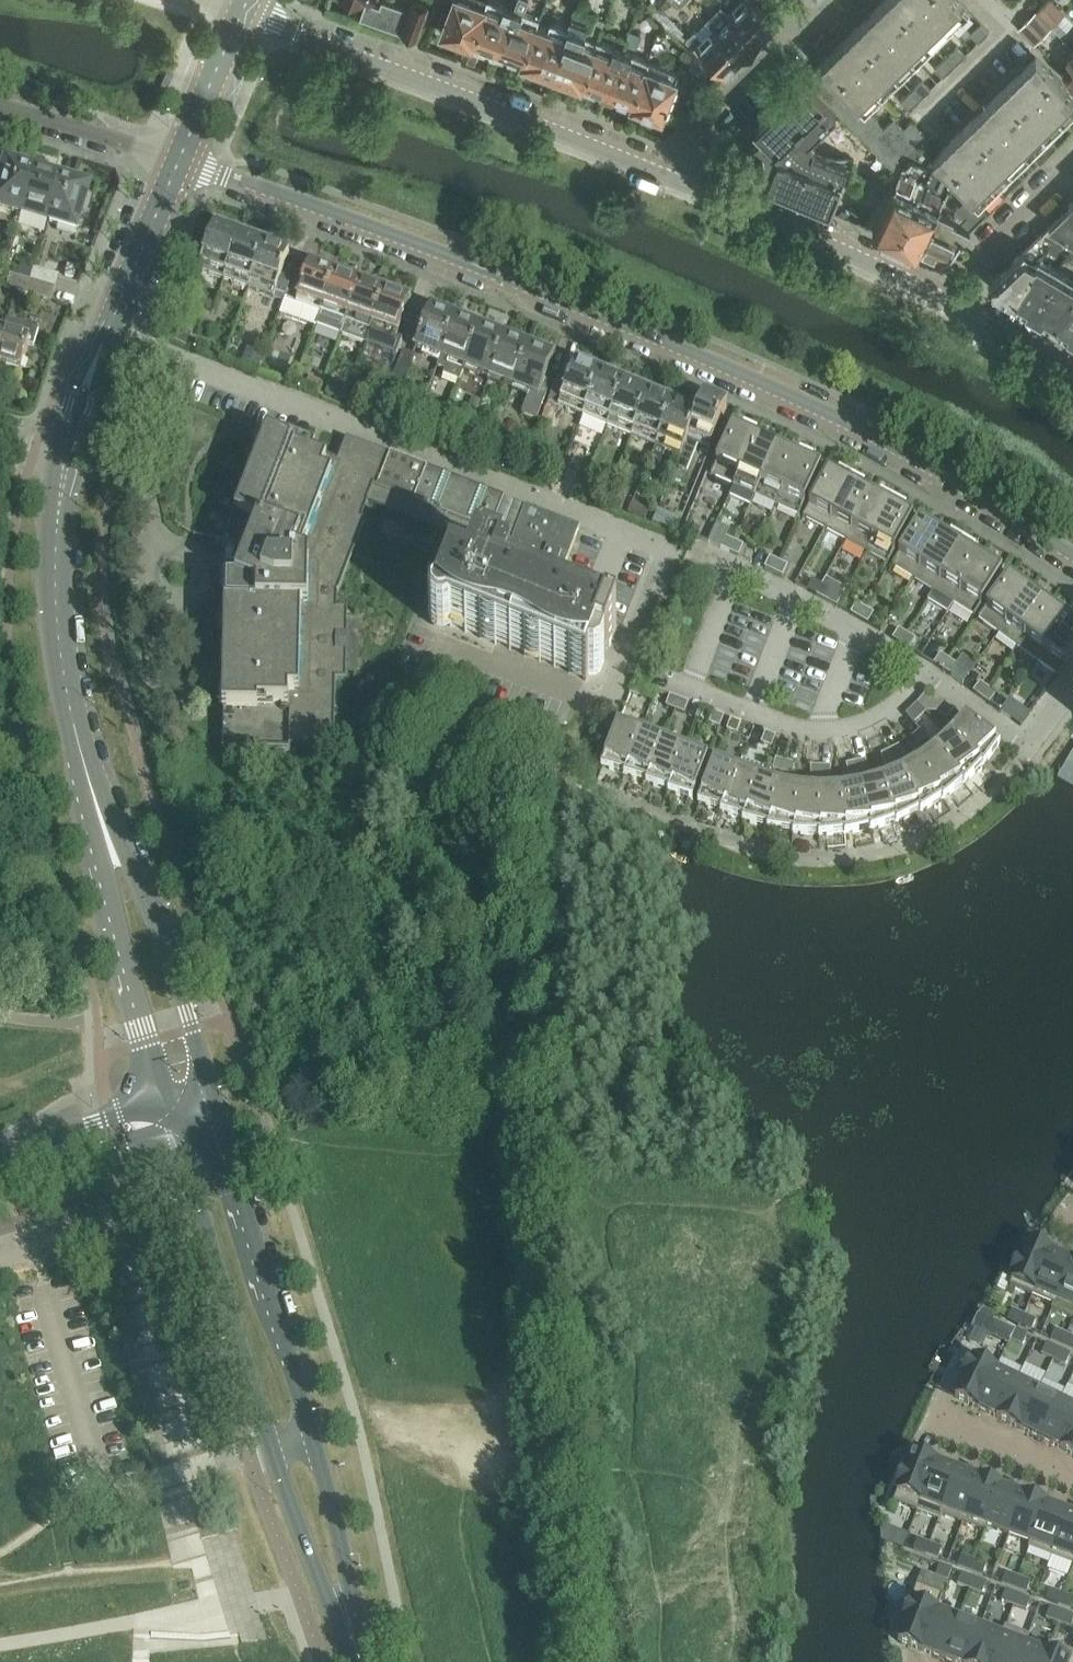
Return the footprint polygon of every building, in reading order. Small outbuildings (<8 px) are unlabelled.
[(366,1),(360,18),(417,38),(429,5),(414,0),(413,0),(410,10),(382,0),(380,6),(371,3),(372,0),(362,0),(366,1)] [(471,43),(486,5),(474,1),(474,0),(453,0),(440,32),(471,43)] [(471,43),(496,53),(513,9),(489,0),(488,0),(486,5),(471,43)] [(496,53),(522,62),(536,25),(539,19),(524,13),(529,0),(517,0),(513,9),(496,53)] [(728,13),(732,17),(758,45),(778,27),(753,0),(742,0),(728,13)] [(891,0),(886,0),(854,31),(898,76),(932,43),(891,0)] [(932,43),(948,27),(951,29),(969,11),(959,0),(891,0),(932,43)] [(1038,11),(1050,24),(1063,11),(1052,0),(1049,0),(1038,11)] [(1036,12),(1019,28),(1034,44),(1051,27),(1036,12)] [(707,21),(714,29),(744,60),(746,58),(748,55),(758,45),(732,17),(724,24),(714,14),(707,21)] [(568,30),(550,77),(565,83),(566,79),(581,85),(596,48),(598,42),(597,41),(606,21),(600,18),(592,37),(587,35),(586,37),(568,30)] [(536,25),(522,62),(537,68),(536,71),(550,77),(568,30),(550,23),(548,29),(536,25)] [(971,33),(979,42),(990,31),(981,23),(971,33)] [(744,60),(714,29),(702,39),(694,32),(685,40),(693,48),(695,45),(726,76),(744,60)] [(898,76),(854,31),(820,64),(867,112),(868,111),(867,110),(885,93),(883,91),(898,76)] [(581,85),(606,95),(622,51),(598,42),(596,48),(581,85)] [(935,68),(944,76),(966,54),(958,46),(935,68)] [(606,95),(632,104),(646,67),(648,60),(622,51),(606,95)] [(1065,61),(1070,66),(1063,72),(1072,83),(1072,54),(1065,61)] [(689,70),(701,75),(705,66),(695,56),(689,70)] [(934,158),(980,205),(999,187),(997,185),(1062,120),(1064,122),(1072,114),(1072,94),(1037,57),(1025,68),(1020,74),(984,108),(979,114),(951,141),(945,147),(943,149),(934,158)] [(646,67),(632,104),(663,116),(678,72),(660,65),(648,60),(646,67)] [(820,64),(805,79),(837,111),(893,169),(926,137),(911,121),(904,128),(894,118),(884,128),(868,111),(867,112),(820,64)] [(837,111),(805,79),(804,78),(756,126),(762,132),(749,145),(753,166),(770,173),(767,180),(829,207),(847,164),(813,149),(814,143),(809,138),(837,111)] [(902,101),(910,110),(931,88),(923,80),(902,101)] [(873,230),(917,251),(937,210),(943,196),(921,185),(929,169),(911,160),(899,172),(873,230)] [(21,215),(34,173),(22,169),(23,167),(9,163),(9,165),(6,164),(4,173),(0,172),(0,208),(21,215)] [(21,215),(49,223),(62,181),(34,173),(21,215)] [(62,181),(49,223),(76,232),(89,189),(88,189),(88,187),(75,182),(74,185),(62,181)] [(937,210),(917,251),(933,258),(935,254),(942,258),(970,230),(987,213),(970,196),(959,207),(952,218),(937,210)] [(1049,226),(1072,242),(1072,210),(1069,206),(1049,226)] [(198,273),(224,282),(240,238),(214,228),(198,273)] [(992,282),(991,282),(992,288),(993,288),(1014,301),(1037,261),(1052,238),(1042,232),(992,282)] [(1053,237),(1046,248),(1057,255),(1060,249),(1063,244),(1063,243),(1053,237)] [(224,282),(249,291),(264,246),(240,238),(224,282)] [(1063,244),(1060,249),(1068,254),(1071,249),(1063,244)] [(249,291),(285,303),(293,279),(282,275),(285,268),(289,255),(264,246),(249,291)] [(1014,301),(1033,313),(1059,269),(1053,266),(1051,269),(1037,261),(1014,301)] [(290,318),(316,328),(336,272),(311,262),(306,275),(290,318)] [(68,267),(65,277),(74,279),(77,269),(68,267)] [(293,279),(285,303),(281,315),(290,318),(306,275),(285,268),(282,275),(293,279)] [(1054,325),(1072,293),(1072,283),(1067,279),(1069,275),(1059,269),(1033,313),(1054,325)] [(30,283),(55,291),(59,278),(34,270),(30,283)] [(336,272),(316,328),(340,337),(361,281),(336,272)] [(55,291),(30,283),(17,279),(14,290),(51,302),(55,291)] [(385,290),(361,281),(340,337),(365,346),(370,331),(385,290)] [(385,290),(370,331),(387,337),(380,359),(394,364),(402,343),(395,340),(410,299),(385,290)] [(1054,325),(1072,336),(1072,293),(1054,325)] [(414,351),(440,361),(457,317),(431,307),(414,351)] [(0,335),(0,366),(20,372),(29,345),(35,347),(44,349),(48,335),(39,333),(40,331),(38,330),(41,321),(23,315),(20,325),(9,321),(7,326),(3,325),(0,335)] [(465,370),(481,327),(457,317),(440,361),(438,369),(446,372),(444,376),(445,377),(443,382),(457,387),(459,382),(460,382),(465,370)] [(465,370),(489,380),(506,336),(481,327),(465,370)] [(506,336),(489,380),(514,389),(530,346),(506,336)] [(530,346),(514,389),(528,394),(520,414),(537,420),(554,377),(547,374),(555,355),(530,346)] [(390,385),(401,389),(414,358),(403,353),(390,385)] [(548,405),(582,419),(600,376),(575,366),(568,384),(559,380),(548,405)] [(600,376),(582,419),(607,429),(624,386),(600,376)] [(607,429),(631,439),(648,396),(624,386),(607,429)] [(631,439),(655,449),(673,406),(648,396),(631,439)] [(703,398),(700,408),(679,459),(675,469),(686,474),(698,446),(709,451),(727,409),(703,398)] [(673,406),(655,449),(648,466),(658,470),(665,453),(679,459),(700,408),(682,400),(678,409),(673,406)] [(188,413),(180,434),(205,444),(213,423),(188,413)] [(733,487),(755,440),(757,435),(744,429),(742,434),(733,429),(711,477),(733,487)] [(513,540),(492,532),(504,501),(428,471),(428,470),(391,455),(390,457),(347,440),(335,469),(306,457),(308,453),(267,437),(247,490),(223,551),(240,557),(230,584),(225,584),(222,751),(291,753),(291,747),(334,748),(336,696),(336,680),(346,680),(348,609),(337,609),(338,595),(366,521),(362,519),(368,504),(440,532),(443,524),(480,537),(501,546),(495,564),(476,557),(475,559),(476,559),(467,583),(451,577),(440,605),(434,608),(430,613),(429,620),(432,626),(438,630),(444,631),(453,626),(496,643),(495,645),(496,645),(497,643),(585,677),(584,681),(586,682),(589,675),(595,675),(600,672),(605,661),(617,630),(605,626),(604,628),(550,607),(567,562),(573,548),(578,534),(580,529),(525,508),(513,540)] [(755,440),(733,487),(735,488),(730,497),(750,506),(755,497),(779,445),(766,439),(764,444),(755,440)] [(755,497),(777,507),(798,459),(790,456),(792,451),(779,445),(755,497)] [(798,459),(777,507),(799,517),(821,470),(811,465),(813,461),(800,455),(798,459)] [(803,519),(825,531),(852,480),(840,473),(837,478),(828,473),(803,519)] [(852,480),(825,531),(846,542),(871,496),(862,492),(865,487),(852,480)] [(871,496),(846,542),(866,553),(894,503),(881,496),(879,501),(871,496)] [(894,503),(866,553),(888,565),(913,519),(904,514),(906,510),(894,503)] [(691,522),(686,533),(696,537),(701,527),(691,522)] [(913,580),(941,536),(943,532),(931,524),(928,528),(919,523),(892,567),(913,580)] [(721,549),(726,538),(729,530),(717,524),(708,543),(721,549)] [(913,580),(933,592),(963,544),(951,536),(949,541),(941,536),(913,580)] [(726,538),(721,549),(730,553),(735,542),(726,538)] [(735,542),(730,553),(739,557),(744,547),(735,542)] [(984,556),(963,544),(933,592),(954,605),(984,556)] [(984,556),(954,605),(975,618),(1002,573),(993,568),(996,564),(984,556)] [(765,568),(774,573),(779,563),(770,558),(765,568)] [(779,563),(774,573),(783,577),(788,567),(779,563)] [(978,620),(998,635),(1032,589),(1021,580),(1018,585),(1009,578),(978,620)] [(808,591),(817,596),(822,586),(813,581),(808,591)] [(822,586),(817,596),(825,601),(831,591),(822,586)] [(1032,589),(998,635),(1018,649),(1048,607),(1041,601),(1044,597),(1032,589)] [(851,614),(860,619),(865,609),(857,604),(851,614)] [(1018,649),(1037,663),(1070,616),(1059,608),(1056,612),(1048,607),(1018,649)] [(865,609),(860,619),(868,624),(874,614),(865,609)] [(1037,663),(1057,678),(1072,655),(1072,618),(1070,616),(1037,663)] [(893,640),(901,645),(907,635),(899,630),(893,640)] [(907,635),(901,645),(910,650),(916,640),(907,635)] [(934,665),(943,670),(949,661),(941,655),(934,665)] [(949,661),(943,670),(951,676),(963,685),(976,666),(963,656),(957,666),(949,661)] [(630,693),(641,697),(645,687),(635,683),(630,693)] [(974,693),(982,699),(988,689),(980,684),(974,693)] [(988,689),(982,699),(990,704),(996,695),(988,689)] [(666,707),(676,711),(680,700),(670,697),(666,707)] [(680,700),(676,711),(685,714),(689,704),(680,700)] [(1001,713),(1021,727),(1027,717),(1018,711),(1021,708),(1010,700),(1001,713)] [(938,714),(948,721),(954,712),(945,705),(938,714)] [(710,724),(720,728),(724,717),(714,713),(710,724)] [(727,731),(738,735),(742,724),(731,720),(727,731)] [(983,767),(982,767),(984,768),(999,747),(1000,745),(965,720),(950,736),(983,767)] [(601,767),(624,775),(626,775),(641,735),(618,725),(602,766),(601,767)] [(927,741),(920,732),(912,738),(920,747),(927,741)] [(762,744),(772,748),(776,737),(766,734),(762,744)] [(626,775),(624,775),(624,776),(646,783),(648,783),(663,743),(641,735),(626,775)] [(983,767),(950,736),(936,750),(964,784),(963,785),(964,786),(982,767),(983,767)] [(648,783),(646,783),(646,784),(669,792),(670,792),(685,752),(663,743),(648,783)] [(890,751),(895,762),(904,757),(899,747),(890,751)] [(943,800),(943,801),(963,785),(964,784),(936,750),(931,755),(920,764),(943,800)] [(895,762),(890,751),(881,756),(887,766),(895,762)] [(670,792),(669,792),(668,793),(693,801),(708,760),(685,752),(670,792)] [(773,771),(783,773),(786,762),(776,760),(773,771)] [(856,763),(859,774),(869,772),(866,761),(856,763)] [(786,762),(783,773),(793,776),(795,765),(786,762)] [(859,774),(856,763),(847,765),(849,777),(859,774)] [(698,805),(721,812),(722,812),(738,773),(714,764),(699,803),(698,803),(698,805)] [(920,764),(902,774),(921,813),(920,813),(921,814),(943,800),(920,764)] [(821,779),(821,767),(811,767),(811,779),(821,779)] [(821,767),(821,779),(831,779),(831,767),(821,767)] [(722,812),(721,812),(720,813),(743,820),(744,821),(760,781),(738,773),(722,812)] [(897,823),(896,823),(897,824),(920,813),(921,813),(902,774),(883,782),(897,823)] [(744,821),(743,820),(743,822),(768,828),(769,829),(780,788),(760,781),(744,821)] [(883,782),(862,788),(871,830),(871,832),(896,823),(897,823),(883,782)] [(800,791),(780,788),(769,829),(768,828),(767,830),(793,833),(794,834),(800,791)] [(862,788),(842,792),(846,834),(845,834),(845,836),(871,830),(862,788)] [(793,835),(819,835),(820,835),(821,793),(800,791),(794,834),(793,833),(793,835)] [(820,835),(819,835),(819,837),(845,834),(846,834),(842,792),(821,793),(820,835)] [(1051,1253),(1029,1243),(1020,1262),(1018,1262),(1011,1279),(1013,1280),(1010,1287),(1033,1297),(1051,1253)] [(1061,1290),(1072,1263),(1051,1253),(1033,1297),(1053,1306),(1051,1311),(1052,1311),(1061,1290)] [(1061,1290),(1052,1311),(1072,1320),(1072,1263),(1061,1290)] [(1009,1344),(1015,1331),(994,1321),(996,1316),(983,1310),(975,1329),(1009,1344)] [(1012,1310),(1008,1320),(1020,1326),(1024,1316),(1012,1310)] [(1024,1316),(1020,1326),(1032,1331),(1036,1321),(1024,1316)] [(1055,1330),(1051,1340),(1063,1345),(1067,1336),(1055,1330)] [(1015,1331),(1011,1341),(1023,1346),(1027,1336),(1015,1331)] [(1063,1345),(1072,1350),(1072,1338),(1067,1336),(1063,1345)] [(1046,1345),(1042,1355),(1054,1360),(1058,1351),(1046,1345)] [(1058,1351),(1054,1360),(1066,1366),(1070,1356),(1058,1351)] [(962,1379),(964,1380),(955,1398),(978,1409),(998,1367),(976,1356),(972,1363),(970,1362),(962,1379)] [(1019,1377),(1018,1377),(1016,1381),(997,1372),(999,1367),(998,1367),(978,1409),(999,1420),(1019,1377)] [(999,1420),(1020,1430),(1041,1388),(1019,1377),(999,1420)] [(1020,1430),(1041,1440),(1062,1398),(1061,1397),(1059,1402),(1039,1393),(1042,1388),(1041,1388),(1020,1430)] [(1062,1398),(1041,1440),(1063,1451),(1072,1429),(1072,1403),(1062,1398)] [(1063,1451),(1072,1456),(1072,1429),(1063,1451)] [(903,1473),(896,1490),(898,1491),(894,1503),(917,1512),(935,1463),(912,1454),(905,1474),(903,1473)] [(917,1512),(939,1520),(958,1472),(935,1463),(917,1512)] [(939,1520),(940,1521),(942,1516),(963,1524),(980,1480),(958,1472),(939,1520)] [(985,1532),(1002,1489),(980,1480),(963,1524),(985,1532)] [(985,1532),(986,1533),(988,1528),(1009,1536),(1024,1497),(1002,1489),(985,1532)] [(1030,1544),(1028,1549),(1029,1549),(1046,1505),(1024,1497),(1009,1536),(1030,1544)] [(1046,1505),(1029,1549),(1051,1558),(1068,1514),(1046,1505)] [(1068,1514),(1051,1558),(1072,1566),(1072,1516),(1068,1514)] [(892,1545),(903,1549),(907,1537),(897,1533),(892,1545)] [(926,1555),(930,1545),(917,1540),(914,1550),(926,1555)] [(938,1559),(942,1549),(930,1545),(926,1555),(938,1559)] [(970,1572),(974,1561),(962,1557),(958,1567),(970,1572)] [(982,1576),(986,1566),(974,1561),(970,1572),(982,1576)] [(948,1582),(952,1571),(939,1567),(936,1577),(948,1582)] [(1014,1588),(1018,1578),(1006,1574),(1002,1584),(1014,1588)] [(970,1590),(974,1580),(961,1575),(958,1585),(970,1590)] [(1026,1593),(1030,1583),(1018,1578),(1014,1588),(1026,1593)] [(982,1595),(986,1585),(974,1580),(970,1590),(982,1595)] [(1058,1605),(1062,1595),(1050,1591),(1046,1601),(1058,1605)] [(1014,1607),(1018,1597),(1006,1592),(1002,1602),(1014,1607)] [(1072,1604),(1072,1599),(1062,1595),(1058,1605),(1071,1610),(1072,1604)] [(1026,1611),(1030,1601),(1018,1597),(1014,1607),(1026,1611)] [(921,1651),(938,1607),(937,1607),(935,1612),(913,1603),(912,1606),(910,1605),(903,1622),(905,1623),(898,1643),(901,1644),(921,1651)] [(943,1660),(960,1616),(938,1607),(921,1651),(943,1660)] [(1058,1624),(1062,1614),(1050,1609),(1046,1619),(1058,1624)] [(1072,1622),(1072,1618),(1062,1614),(1058,1624),(1071,1628),(1072,1622)] [(961,1616),(960,1616),(943,1660),(949,1661),(968,1661),(980,1629),(959,1621),(961,1616)] [(968,1661),(993,1661),(1006,1628),(1005,1627),(1001,1637),(980,1629),(968,1661)] [(993,1661),(1018,1661),(1028,1636),(1006,1628),(993,1661)] [(1029,1637),(1028,1636),(1018,1661),(1044,1661),(1050,1645),(1049,1644),(1045,1654),(1026,1647),(1029,1637)] [(1044,1661),(1070,1661),(1072,1655),(1072,1653),(1050,1645),(1044,1661)]
